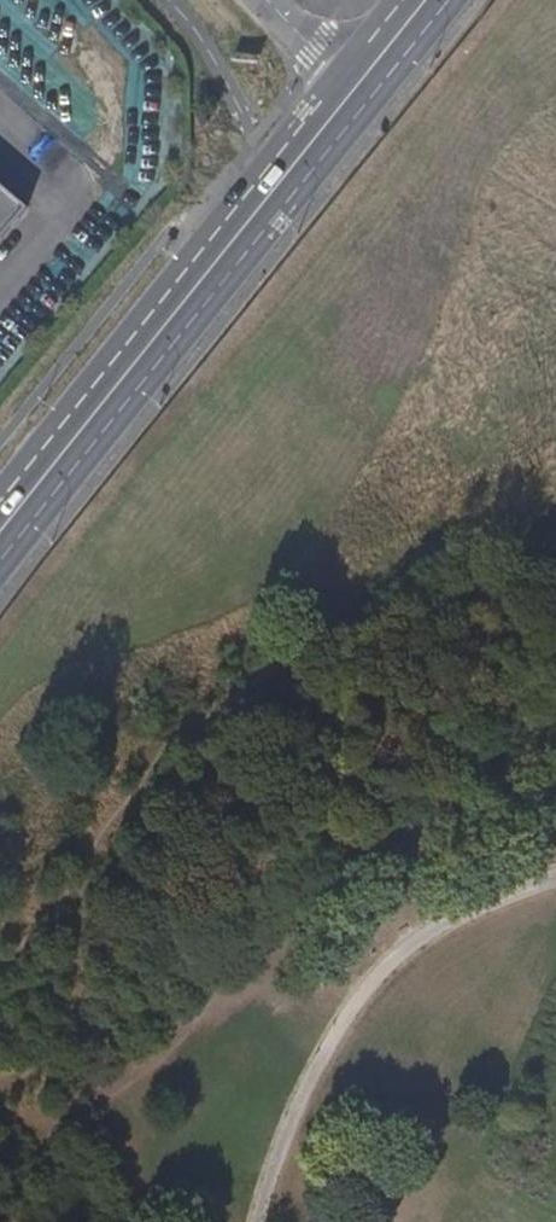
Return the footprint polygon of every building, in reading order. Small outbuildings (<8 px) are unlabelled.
[(0,188),(0,227),(19,204),(0,188)]
